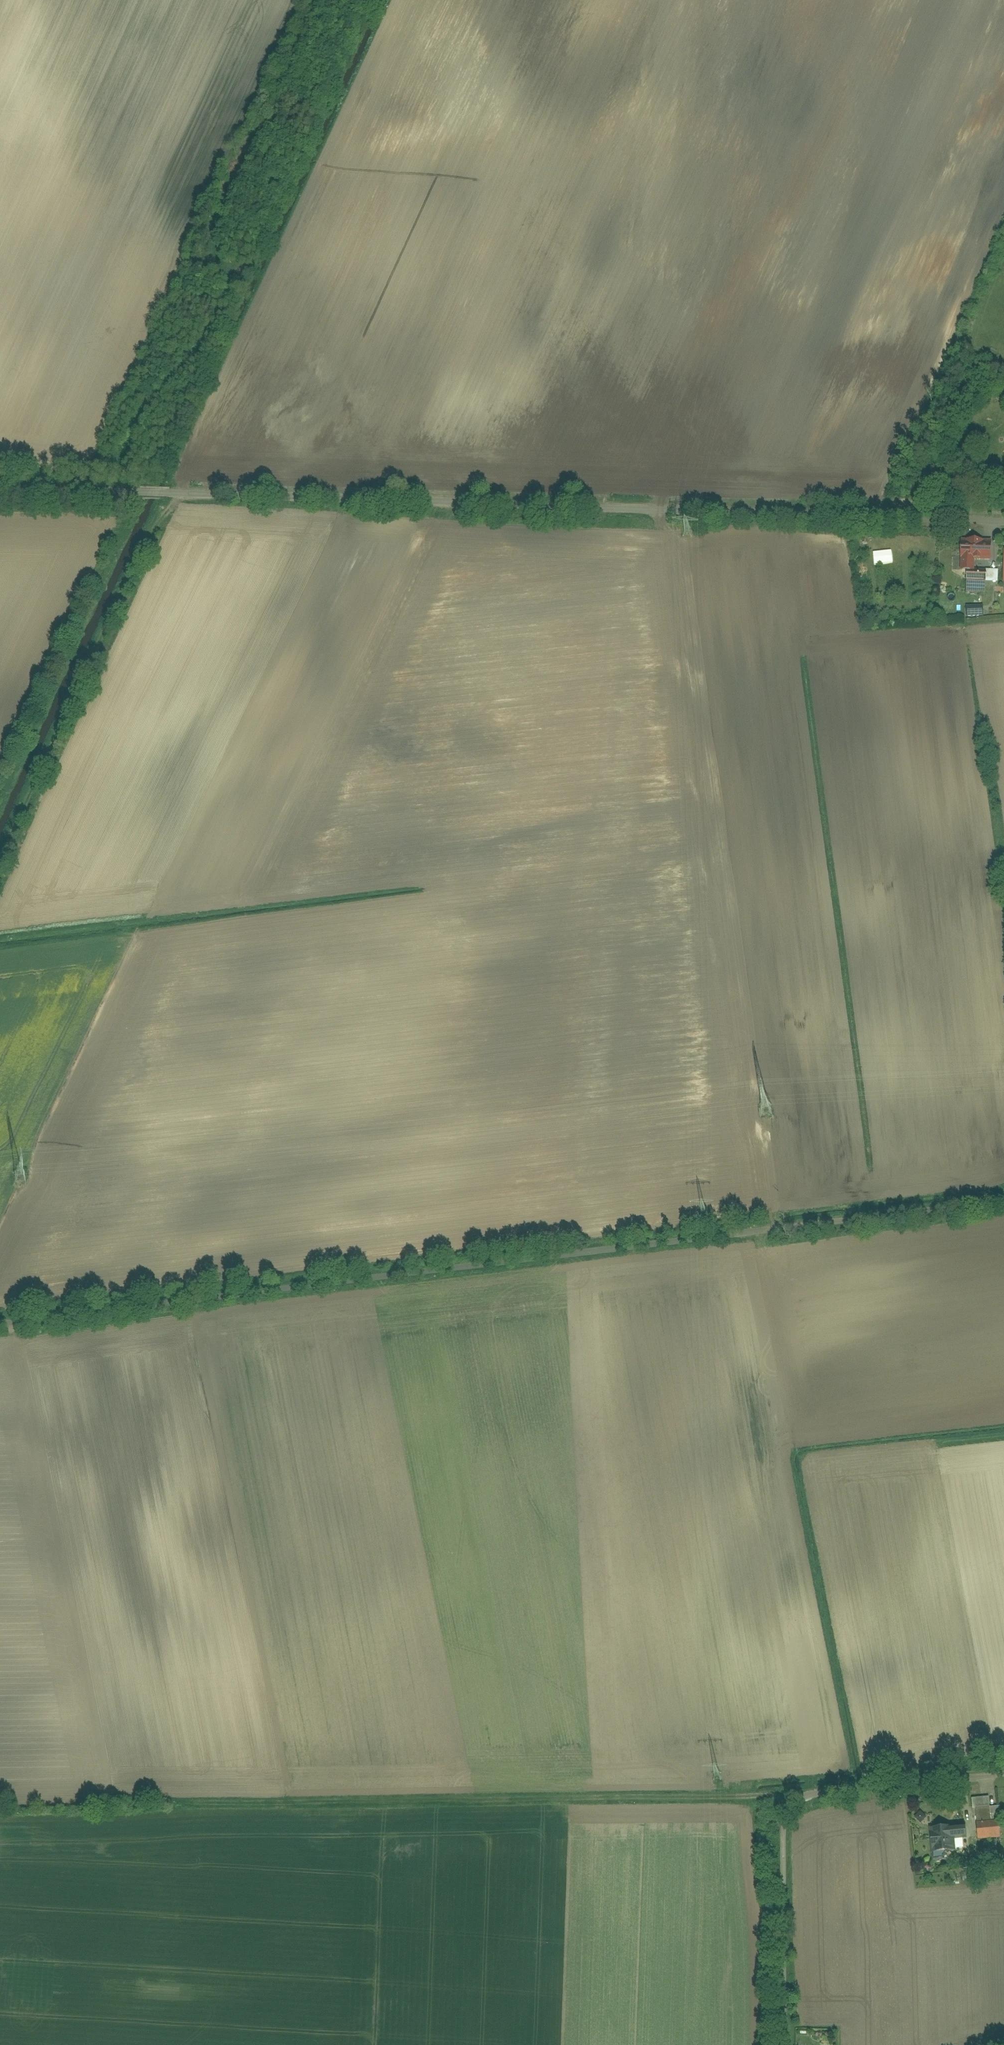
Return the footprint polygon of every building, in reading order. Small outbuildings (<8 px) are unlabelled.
[(994,540),(963,540),(963,571),(976,571),(977,561),(993,562),(994,540)] [(982,617),(982,607),(966,607),(966,617),(982,617)] [(988,1800),(971,1802),(976,1826),(976,1837),(978,1845),(1001,1841),(1001,1810),(989,1810),(988,1800)] [(965,1827),(930,1830),(931,1854),(955,1852),(954,1839),(966,1838),(965,1827)]
